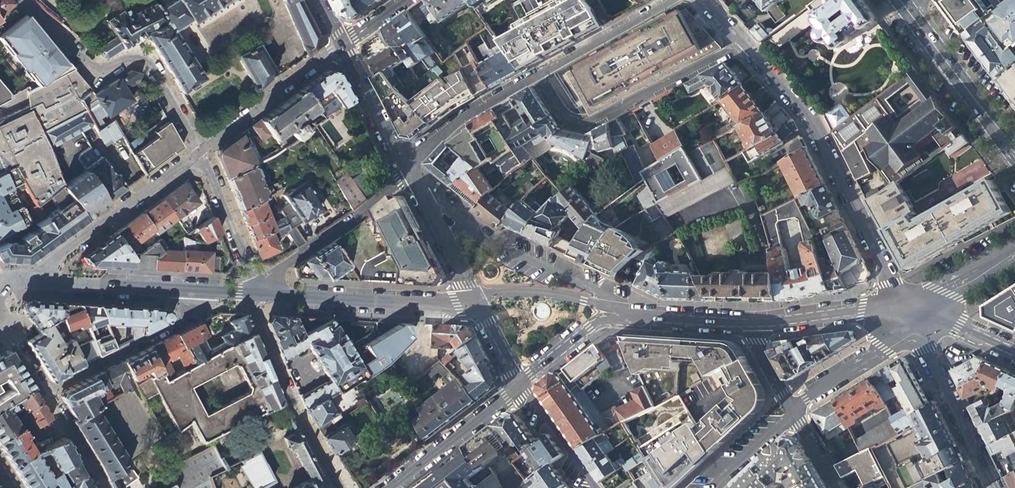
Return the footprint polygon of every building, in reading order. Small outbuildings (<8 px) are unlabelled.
[(12,4),(7,0),(0,0),(0,15),(12,4)] [(144,35),(165,21),(158,10),(152,0),(150,0),(153,5),(131,15),(127,9),(106,21),(110,28),(116,38),(94,53),(101,59),(107,59),(144,35)] [(158,10),(165,21),(144,35),(170,76),(181,93),(203,78),(172,31),(189,20),(192,23),(227,0),(173,0),(158,10)] [(306,57),(315,50),(318,38),(299,0),(281,0),(306,57)] [(342,18),(354,21),(362,15),(355,0),(333,0),(342,18)] [(362,15),(374,6),(380,3),(378,0),(355,0),(362,15)] [(471,2),(470,0),(425,0),(409,11),(419,27),(430,19),(435,25),(440,21),(442,23),(471,2)] [(471,2),(478,11),(492,0),(470,0),(471,2)] [(521,71),(541,61),(570,45),(595,31),(600,29),(605,26),(593,11),(586,2),(588,0),(572,0),(570,1),(569,0),(558,0),(494,34),(502,44),(521,71)] [(767,12),(772,9),(777,5),(784,0),(758,0),(767,12)] [(807,7),(815,17),(813,18),(812,19),(813,21),(818,29),(817,31),(816,32),(816,34),(816,36),(816,38),(817,40),(819,42),(822,43),(825,43),(827,43),(828,42),(833,48),(835,50),(838,49),(848,42),(849,40),(849,38),(849,36),(848,35),(853,31),(859,26),(861,29),(862,29),(864,29),(865,29),(874,22),(875,18),(865,4),(861,0),(817,0),(807,7)] [(963,38),(985,22),(1009,54),(1014,49),(1014,0),(1007,0),(1005,2),(1004,0),(994,0),(983,8),(977,0),(940,0),(937,2),(953,24),(963,38)] [(772,9),(767,12),(776,24),(786,17),(777,5),(772,9)] [(593,11),(605,26),(612,22),(601,8),(593,11)] [(649,85),(720,48),(713,41),(686,10),(668,20),(665,15),(660,18),(634,32),(637,37),(619,46),(568,74),(585,107),(590,115),(649,85)] [(435,63),(426,49),(422,43),(427,39),(419,27),(409,11),(405,15),(397,21),(413,43),(432,71),(433,70),(435,68),(435,63)] [(39,31),(24,16),(0,36),(0,102),(24,89),(25,88),(27,92),(71,70),(45,39),(38,45),(31,37),(39,31)] [(406,47),(413,43),(397,21),(383,31),(399,51),(406,61),(412,71),(416,68),(414,66),(418,64),(406,47)] [(963,38),(969,46),(997,82),(1014,69),(1014,62),(1009,54),(985,22),(963,38)] [(750,31),(761,43),(774,33),(772,29),(765,30),(760,24),(750,31)] [(488,38),(494,34),(489,27),(480,34),(507,80),(521,71),(502,44),(495,49),(488,38)] [(38,45),(45,39),(42,34),(39,31),(31,37),(38,45)] [(370,60),(372,63),(379,75),(381,78),(387,74),(392,70),(406,61),(399,51),(383,31),(378,34),(389,49),(370,60)] [(491,65),(483,70),(492,88),(507,80),(480,34),(468,42),(469,45),(475,56),(476,58),(485,54),(491,65)] [(431,44),(427,39),(422,43),(426,49),(431,44)] [(266,62),(254,43),(253,44),(254,46),(237,55),(236,53),(235,54),(251,84),(250,85),(249,87),(250,90),(252,92),(276,70),(275,68),(273,67),(271,66),(269,68),(266,62)] [(461,65),(475,56),(469,45),(456,54),(461,65)] [(372,63),(367,66),(371,73),(374,79),(379,75),(372,63)] [(707,85),(721,103),(742,86),(725,63),(710,72),(684,85),(689,94),(707,85)] [(481,66),(466,74),(478,96),(492,88),(483,70),(481,66)] [(997,82),(1014,107),(1014,69),(997,82)] [(26,92),(27,106),(40,134),(72,117),(84,111),(83,110),(79,101),(89,91),(71,70),(27,92),(25,88),(24,89),(26,92)] [(401,85),(392,70),(387,74),(394,87),(402,93),(405,91),(406,90),(401,85)] [(442,82),(433,70),(432,71),(425,76),(406,90),(405,91),(416,104),(418,107),(422,111),(431,125),(445,115),(450,111),(453,109),(472,99),(478,96),(466,74),(464,70),(450,80),(448,77),(442,82)] [(332,97),(341,108),(351,101),(337,73),(327,71),(316,79),(301,90),(315,109),(332,97)] [(914,71),(849,119),(831,133),(839,148),(856,181),(872,173),(861,153),(866,150),(894,186),(899,182),(945,147),(962,134),(947,113),(932,93),(914,71)] [(136,82),(138,74),(131,72),(127,75),(128,78),(119,83),(124,91),(132,86),(131,84),(136,82)] [(394,87),(387,74),(381,78),(379,75),(374,79),(387,103),(402,93),(394,87)] [(119,83),(117,80),(106,87),(93,96),(92,97),(94,101),(106,117),(131,101),(124,91),(119,83)] [(692,120),(708,144),(715,140),(738,127),(764,114),(754,100),(742,86),(721,103),(736,122),(716,134),(708,120),(722,110),(719,105),(692,120)] [(531,129),(551,117),(548,113),(544,107),(532,88),(513,100),(531,129)] [(310,116),(314,122),(321,118),(314,110),(315,109),(301,90),(280,105),(259,120),(270,136),(273,140),(278,137),(309,114),(310,116)] [(83,110),(94,101),(92,97),(93,96),(89,91),(79,101),(83,110)] [(416,104),(405,91),(402,93),(387,103),(398,123),(406,138),(413,140),(432,126),(431,125),(422,111),(418,107),(416,104)] [(513,100),(504,105),(494,110),(500,120),(497,122),(515,150),(525,164),(533,158),(524,147),(533,142),(536,146),(539,144),(531,129),(513,100)] [(774,115),(782,108),(779,105),(776,102),(764,114),(767,119),(774,115)] [(2,173),(12,168),(14,173),(34,207),(35,206),(63,184),(58,173),(47,149),(40,134),(27,106),(0,119),(0,174),(2,173)] [(831,133),(849,119),(838,106),(824,118),(831,133)] [(500,120),(494,110),(481,117),(471,123),(477,132),(500,120)] [(72,117),(40,134),(47,149),(52,146),(79,131),(91,124),(84,111),(72,117)] [(738,127),(750,149),(776,134),(771,126),(767,119),(764,114),(738,127)] [(550,137),(553,141),(560,131),(554,123),(551,117),(531,129),(539,144),(546,139),(550,137)] [(792,119),(786,124),(792,132),(797,128),(793,120),(792,119)] [(261,141),(265,139),(270,136),(259,120),(251,126),(261,141)] [(612,138),(622,135),(626,133),(617,120),(613,122),(610,124),(612,138)] [(103,145),(107,142),(119,135),(111,121),(95,132),(103,145)] [(497,122),(477,132),(483,145),(494,141),(500,151),(489,156),(494,164),(515,150),(497,122)] [(131,154),(143,175),(160,162),(181,148),(167,123),(154,133),(156,137),(151,141),(131,154)] [(600,153),(614,148),(612,138),(610,124),(604,127),(595,132),(587,136),(593,142),(590,149),(600,151),(600,153)] [(792,132),(786,124),(776,134),(750,149),(727,163),(736,182),(738,185),(746,181),(763,174),(779,165),(774,157),(770,152),(782,144),(783,143),(783,142),(782,140),(792,132)] [(465,131),(450,144),(465,157),(480,169),(491,161),(489,156),(483,145),(477,132),(472,125),(469,127),(465,131)] [(294,141),(295,140),(300,137),(305,132),(300,126),(299,127),(291,133),(290,133),(289,134),(294,141)] [(216,154),(226,179),(252,165),(243,145),(250,142),(245,130),(231,141),(217,151),(216,154)] [(567,150),(586,161),(589,153),(590,149),(593,142),(587,136),(586,136),(581,135),(573,134),(568,133),(563,132),(560,131),(553,141),(552,143),(567,150)] [(665,139),(653,146),(661,161),(684,148),(686,147),(676,132),(665,139)] [(139,134),(125,144),(128,150),(142,141),(139,134)] [(950,155),(968,141),(962,134),(945,147),(950,155)] [(123,142),(119,135),(107,142),(111,148),(123,142)] [(624,150),(628,148),(622,135),(612,138),(614,148),(615,155),(624,150)] [(276,154),(281,151),(273,140),(270,136),(265,139),(276,154)] [(286,147),(278,137),(273,140),(281,151),(286,147)] [(790,147),(795,156),(807,149),(802,139),(791,145),(791,146),(790,147)] [(665,219),(736,182),(727,163),(715,140),(708,144),(688,155),(702,181),(659,204),(657,205),(665,219)] [(450,144),(448,143),(436,155),(425,166),(452,187),(460,182),(450,174),(455,169),(448,162),(457,151),(450,144)] [(52,146),(47,149),(58,173),(62,170),(52,146)] [(647,169),(634,146),(628,148),(624,150),(639,182),(645,177),(642,172),(647,169)] [(645,177),(659,204),(702,181),(688,155),(684,148),(661,161),(654,165),(653,165),(647,169),(642,172),(645,177)] [(77,159),(78,159),(84,168),(98,159),(92,149),(77,159)] [(602,159),(600,153),(600,151),(590,149),(589,153),(602,159)] [(783,163),(800,197),(825,185),(823,181),(819,173),(815,165),(811,156),(807,149),(795,156),(783,163)] [(494,164),(498,169),(505,179),(515,171),(525,164),(515,150),(494,164)] [(605,161),(602,159),(589,153),(586,161),(595,167),(605,161)] [(98,159),(84,168),(105,203),(123,190),(115,175),(113,176),(109,171),(100,157),(98,159)] [(465,157),(450,174),(460,182),(480,169),(465,157)] [(548,177),(533,158),(525,164),(515,171),(505,179),(494,189),(476,207),(472,211),(484,220),(499,232),(504,225),(513,214),(494,199),(497,195),(503,199),(526,179),(535,189),(548,177)] [(62,170),(58,173),(63,184),(82,220),(105,203),(84,168),(78,159),(62,170)] [(486,177),(498,169),(494,164),(491,161),(480,169),(486,177)] [(252,165),(226,179),(233,196),(238,211),(260,200),(267,196),(264,189),(252,165)] [(12,168),(2,173),(4,179),(14,173),(12,168)] [(494,189),(486,177),(480,169),(460,182),(452,187),(476,207),(494,189)] [(362,172),(350,180),(363,201),(375,191),(362,172)] [(2,173),(0,174),(0,193),(9,188),(4,179),(2,173)] [(576,245),(569,255),(591,265),(619,225),(657,205),(659,204),(645,177),(639,182),(637,184),(601,212),(597,214),(576,245)] [(350,212),(363,201),(350,180),(349,179),(337,189),(350,212)] [(917,213),(899,182),(894,186),(885,193),(870,200),(873,205),(881,220),(887,231),(888,230),(892,236),(906,260),(911,269),(965,237),(990,223),(1011,211),(999,189),(993,179),(918,222),(914,215),(917,213)] [(752,193),(746,181),(738,185),(737,185),(743,197),(752,193)] [(275,183),(264,189),(267,196),(270,194),(279,190),(281,189),(279,185),(277,186),(275,183)] [(62,234),(76,224),(82,220),(63,184),(35,206),(43,220),(55,239),(62,234)] [(174,190),(161,200),(174,219),(197,203),(183,184),(174,190)] [(278,209),(286,225),(289,229),(293,227),(299,223),(308,217),(309,218),(320,210),(303,184),(292,191),(291,189),(281,196),(286,204),(278,209)] [(825,218),(831,230),(844,222),(841,216),(832,199),(825,185),(800,197),(797,199),(802,209),(808,206),(813,208),(818,220),(821,220),(825,218)] [(583,229),(573,244),(576,245),(597,214),(601,212),(598,208),(594,208),(592,209),(572,187),(564,194),(545,211),(533,224),(559,237),(561,232),(561,229),(559,227),(571,215),(583,229)] [(280,194),(279,190),(270,194),(272,199),(280,194)] [(439,287),(445,278),(437,263),(426,241),(403,197),(392,196),(388,200),(376,210),(398,251),(416,285),(439,287)] [(815,238),(802,209),(797,199),(763,215),(773,255),(776,275),(778,302),(806,298),(811,297),(831,292),(815,238)] [(154,233),(174,219),(161,200),(154,205),(141,215),(152,230),(154,233)] [(267,216),(260,200),(238,211),(242,221),(244,226),(267,216)] [(524,201),(513,214),(504,225),(524,235),(533,224),(545,211),(538,206),(535,210),(524,201)] [(27,222),(19,207),(5,213),(0,204),(0,236),(27,222)] [(619,225),(591,265),(615,276),(634,258),(636,258),(654,246),(673,234),(665,219),(657,205),(619,225)] [(28,210),(35,225),(43,220),(35,206),(34,207),(28,210)] [(271,214),(267,216),(244,226),(247,233),(250,239),(269,232),(272,230),(277,229),(271,214)] [(145,235),(152,230),(141,215),(135,219),(128,224),(139,240),(144,248),(151,243),(145,235)] [(203,243),(219,234),(216,226),(212,218),(194,229),(203,243)] [(0,244),(0,261),(15,262),(23,263),(55,239),(43,220),(35,225),(33,226),(36,230),(28,235),(27,232),(18,238),(21,242),(19,243),(4,241),(0,244)] [(844,222),(831,230),(835,239),(848,231),(846,226),(844,222)] [(144,248),(139,240),(128,224),(124,227),(114,234),(125,250),(131,257),(144,248)] [(553,248),(559,237),(533,224),(524,235),(553,248)] [(304,243),(293,227),(289,229),(286,232),(297,248),(302,245),(304,243)] [(836,260),(843,276),(866,266),(861,257),(851,236),(848,231),(835,239),(831,230),(824,233),(836,260)] [(276,251),(269,232),(250,239),(254,249),(257,258),(276,251)] [(130,269),(131,257),(125,250),(114,234),(110,237),(81,258),(85,263),(88,266),(130,269)] [(819,236),(815,238),(831,292),(848,288),(843,276),(836,260),(829,262),(819,236)] [(182,237),(181,251),(193,251),(193,242),(182,237)] [(573,244),(559,237),(553,248),(569,255),(576,245),(573,244)] [(151,243),(144,248),(131,257),(130,269),(151,270),(152,256),(162,250),(165,248),(158,238),(151,243)] [(340,271),(347,281),(348,282),(357,282),(330,243),(323,248),(310,256),(293,268),(295,278),(303,278),(319,279),(325,280),(326,281),(337,273),(340,271)] [(654,248),(654,246),(636,258),(647,264),(648,261),(654,248)] [(171,250),(162,250),(152,256),(151,270),(180,272),(181,251),(171,250)] [(193,251),(181,251),(180,272),(198,272),(209,273),(218,273),(218,257),(209,257),(210,252),(197,252),(193,251)] [(642,274),(636,286),(666,300),(662,274),(659,266),(648,261),(647,264),(642,274)] [(660,263),(659,266),(662,274),(666,274),(666,269),(668,267),(665,262),(660,263)] [(494,272),(494,270),(494,268),(493,266),(491,264),(489,264),(487,263),(485,264),(483,265),(481,267),(481,269),(481,271),(482,273),(483,275),(485,276),(487,276),(489,276),(491,275),(493,274),(494,272)] [(866,266),(843,276),(848,288),(866,283),(868,278),(870,274),(866,266)] [(768,302),(778,302),(776,275),(746,275),(745,272),(736,272),(736,275),(720,275),(720,277),(700,278),(711,301),(721,301),(721,297),(734,297),(768,298),(768,302)] [(694,274),(666,274),(662,274),(666,300),(695,300),(694,278),(694,274)] [(700,278),(694,278),(695,300),(702,300),(711,301),(700,278)] [(1010,290),(984,307),(984,318),(1014,331),(1014,287),(1010,290)] [(33,329),(62,313),(61,305),(25,303),(21,304),(21,307),(21,309),(30,325),(33,329)] [(78,330),(86,327),(78,306),(72,305),(61,305),(62,313),(65,331),(76,326),(78,330)] [(87,329),(105,323),(99,307),(90,306),(78,306),(86,327),(87,329)] [(114,308),(99,307),(105,323),(106,325),(113,325),(113,329),(122,329),(122,325),(131,326),(130,341),(163,325),(162,323),(168,322),(170,318),(169,313),(165,311),(161,312),(160,310),(114,308)] [(49,382),(81,366),(73,349),(65,334),(65,331),(62,313),(33,329),(36,334),(25,342),(33,356),(49,382)] [(206,350),(200,337),(184,345),(191,359),(194,365),(252,333),(248,324),(245,315),(223,314),(232,331),(224,335),(218,338),(221,343),(206,350)] [(302,321),(307,331),(328,320),(281,317),(272,317),(265,324),(276,348),(301,335),(295,324),(302,321)] [(313,390),(298,398),(304,409),(323,398),(347,385),(355,378),(357,381),(363,377),(364,377),(353,361),(346,349),(343,344),(328,320),(307,331),(301,335),(276,348),(282,360),(308,346),(319,366),(329,381),(313,390)] [(204,335),(199,323),(188,329),(174,335),(180,347),(184,345),(200,337),(204,335)] [(383,362),(410,338),(408,325),(396,324),(361,345),(367,354),(361,357),(353,361),(364,377),(370,373),(383,362)] [(457,344),(463,351),(477,338),(471,328),(440,326),(438,348),(452,351),(451,344),(453,344),(457,344)] [(852,332),(826,336),(835,354),(856,341),(852,332)] [(150,378),(134,387),(143,402),(156,395),(176,431),(188,422),(200,443),(207,439),(244,421),(266,410),(280,403),(263,361),(252,333),(194,365),(184,371),(172,377),(162,382),(159,373),(150,378)] [(110,335),(92,341),(98,357),(116,348),(110,335)] [(176,354),(184,371),(194,365),(191,359),(184,345),(180,347),(174,335),(166,340),(148,349),(159,373),(162,382),(172,377),(164,361),(167,360),(168,361),(173,358),(172,356),(176,354)] [(835,354),(826,336),(808,338),(821,362),(835,354)] [(620,349),(628,345),(626,338),(612,337),(601,344),(614,367),(616,371),(627,367),(620,349)] [(459,355),(473,372),(488,360),(477,338),(463,351),(459,355)] [(634,338),(626,338),(628,345),(630,350),(632,355),(635,364),(646,386),(656,406),(676,395),(679,362),(681,362),(682,359),(699,361),(702,361),(711,378),(720,373),(720,374),(734,366),(734,368),(746,361),(742,353),(739,349),(731,344),(721,344),(654,339),(634,338)] [(796,353),(790,341),(784,341),(786,348),(801,374),(821,362),(808,338),(800,339),(804,349),(796,353)] [(92,341),(73,349),(81,366),(98,357),(92,341)] [(786,348),(784,341),(770,343),(769,351),(777,364),(786,380),(791,381),(801,374),(786,348)] [(584,390),(614,367),(601,344),(567,368),(580,385),(584,390)] [(130,380),(138,376),(141,374),(140,372),(145,370),(150,378),(159,373),(148,349),(139,353),(121,362),(130,380)] [(30,388),(18,370),(6,351),(0,355),(0,379),(7,389),(0,393),(0,407),(1,406),(8,402),(13,399),(30,388)] [(450,355),(441,362),(446,366),(449,363),(454,359),(450,355)] [(912,418),(929,406),(917,384),(907,366),(908,363),(905,358),(900,361),(893,366),(904,387),(894,392),(882,372),(880,374),(872,378),(871,379),(887,407),(895,421),(898,426),(912,418)] [(953,372),(961,389),(979,380),(987,362),(983,360),(979,358),(953,372)] [(475,384),(468,389),(479,401),(490,393),(497,388),(498,378),(488,360),(473,372),(468,376),(475,384)] [(735,400),(700,433),(712,454),(722,444),(761,409),(763,405),(763,403),(764,398),(762,390),(753,373),(746,361),(734,368),(734,366),(720,374),(735,400)] [(121,394),(134,387),(130,380),(121,362),(95,375),(70,388),(61,393),(59,397),(73,420),(93,410),(103,404),(100,398),(93,402),(91,397),(99,393),(99,391),(115,382),(121,394)] [(452,385),(437,396),(455,419),(468,410),(479,401),(468,389),(461,382),(451,372),(446,366),(441,362),(427,372),(432,378),(439,373),(452,385)] [(1000,392),(1002,387),(1008,372),(995,366),(987,362),(979,380),(961,389),(967,400),(991,388),(1000,392)] [(455,368),(449,363),(446,366),(451,372),(455,368)] [(889,368),(882,372),(894,392),(904,387),(893,366),(889,368)] [(572,391),(580,385),(567,368),(560,374),(572,391)] [(1005,404),(1014,410),(1014,375),(1008,372),(1002,387),(1009,391),(1010,392),(1011,395),(1005,404)] [(603,434),(572,391),(560,374),(552,373),(550,375),(538,385),(536,391),(577,450),(603,434)] [(880,411),(887,407),(871,379),(852,390),(836,400),(848,426),(850,429),(859,424),(857,421),(878,409),(879,409),(880,411)] [(601,414),(584,390),(580,385),(572,391),(603,434),(608,432),(623,422),(624,421),(618,410),(616,406),(601,414)] [(637,400),(618,410),(624,421),(656,406),(646,386),(634,392),(637,400)] [(13,399),(17,404),(23,414),(25,413),(40,404),(30,388),(13,399)] [(337,396),(344,410),(360,402),(353,388),(337,396)] [(628,465),(626,466),(629,471),(647,460),(654,472),(664,487),(675,487),(680,484),(703,462),(712,454),(700,433),(694,423),(679,397),(676,395),(656,406),(624,421),(623,422),(643,455),(628,465)] [(411,414),(428,440),(437,433),(455,419),(437,396),(423,406),(411,414)] [(333,413),(323,398),(304,409),(310,419),(315,426),(318,431),(331,424),(327,417),(333,413)] [(11,407),(17,404),(13,399),(8,402),(11,407)] [(813,414),(829,437),(848,426),(836,400),(824,407),(813,414)] [(971,409),(975,417),(981,428),(1004,416),(1008,414),(1014,410),(1005,404),(994,409),(991,408),(991,407),(992,405),(990,400),(971,409)] [(5,411),(11,407),(8,402),(1,406),(5,411)] [(930,463),(957,446),(944,422),(934,402),(929,406),(912,418),(898,426),(903,435),(904,435),(915,428),(919,428),(922,433),(918,436),(923,444),(920,446),(928,460),(930,463)] [(40,404),(25,413),(35,429),(50,420),(40,404)] [(5,411),(1,406),(0,407),(0,439),(16,429),(5,411)] [(23,425),(18,417),(16,414),(11,407),(5,411),(16,429),(23,425)] [(93,410),(73,420),(71,422),(78,432),(98,465),(107,481),(110,478),(116,487),(125,487),(135,481),(93,410)] [(267,411),(266,410),(244,421),(245,422),(267,411)] [(28,433),(35,429),(25,413),(23,414),(21,415),(18,417),(23,425),(26,430),(28,433)] [(1012,423),(1008,414),(1004,416),(1008,424),(1012,423)] [(495,426),(508,444),(514,453),(518,458),(525,453),(526,452),(537,444),(536,444),(526,428),(518,417),(508,416),(495,426)] [(1014,435),(1008,424),(1004,416),(981,428),(985,435),(991,447),(1014,435)] [(339,418),(331,424),(318,431),(322,437),(326,442),(333,452),(352,440),(341,424),(342,423),(339,418)] [(857,444),(860,452),(869,448),(871,447),(872,450),(877,447),(879,449),(883,448),(903,435),(898,426),(895,421),(857,444)] [(23,432),(26,430),(23,425),(16,429),(0,439),(0,451),(1,452),(9,465),(38,448),(35,443),(28,447),(20,435),(23,432)] [(510,464),(518,458),(514,453),(508,444),(495,426),(467,447),(480,470),(488,465),(498,457),(503,454),(506,457),(510,464)] [(831,441),(850,429),(848,426),(829,437),(831,441)] [(295,432),(283,438),(288,449),(292,447),(308,479),(293,487),(324,487),(295,432)] [(612,438),(608,432),(603,434),(577,450),(586,462),(589,467),(607,455),(615,449),(609,440),(612,438)] [(525,453),(539,472),(551,464),(564,455),(558,446),(549,435),(536,444),(537,444),(526,452),(525,453)] [(1014,435),(991,447),(997,460),(1007,479),(1014,475),(1014,435)] [(57,469),(73,459),(67,448),(62,438),(38,448),(9,465),(24,487),(60,487),(61,487),(59,483),(52,470),(46,474),(32,455),(42,450),(44,455),(45,455),(49,463),(52,469),(55,470),(57,469)] [(794,487),(826,487),(798,440),(787,438),(733,487),(774,487),(783,480),(784,472),(791,473),(790,482),(794,487)] [(957,446),(930,463),(928,460),(912,467),(909,463),(896,470),(906,487),(913,487),(965,463),(960,453),(957,446)] [(208,477),(222,470),(217,459),(211,447),(184,461),(165,468),(172,483),(171,484),(173,487),(212,487),(208,477)] [(415,487),(502,487),(494,473),(473,487),(467,477),(480,470),(467,447),(415,487)] [(860,452),(833,465),(837,472),(840,477),(855,471),(862,485),(875,482),(884,478),(869,448),(860,452)] [(883,448),(873,453),(892,487),(906,487),(883,448)] [(238,462),(255,487),(257,487),(271,480),(257,452),(238,462)] [(614,465),(607,455),(589,467),(597,478),(601,483),(616,473),(618,471),(626,466),(628,465),(624,458),(614,465)] [(57,469),(64,480),(66,484),(82,475),(76,464),(73,459),(57,469)] [(965,462),(913,487),(978,487),(972,477),(965,462)] [(551,464),(539,472),(527,481),(532,487),(568,487),(551,464)] [(645,478),(637,483),(639,486),(640,487),(664,487),(654,472),(645,478)] [(616,473),(601,483),(604,487),(610,487),(621,480),(616,473)] [(634,478),(637,483),(645,478),(643,475),(638,474),(634,478)] [(84,480),(82,475),(66,484),(61,487),(60,487),(89,487),(84,480)] [(886,477),(884,478),(875,482),(862,485),(857,487),(883,487),(890,485),(886,477)]
